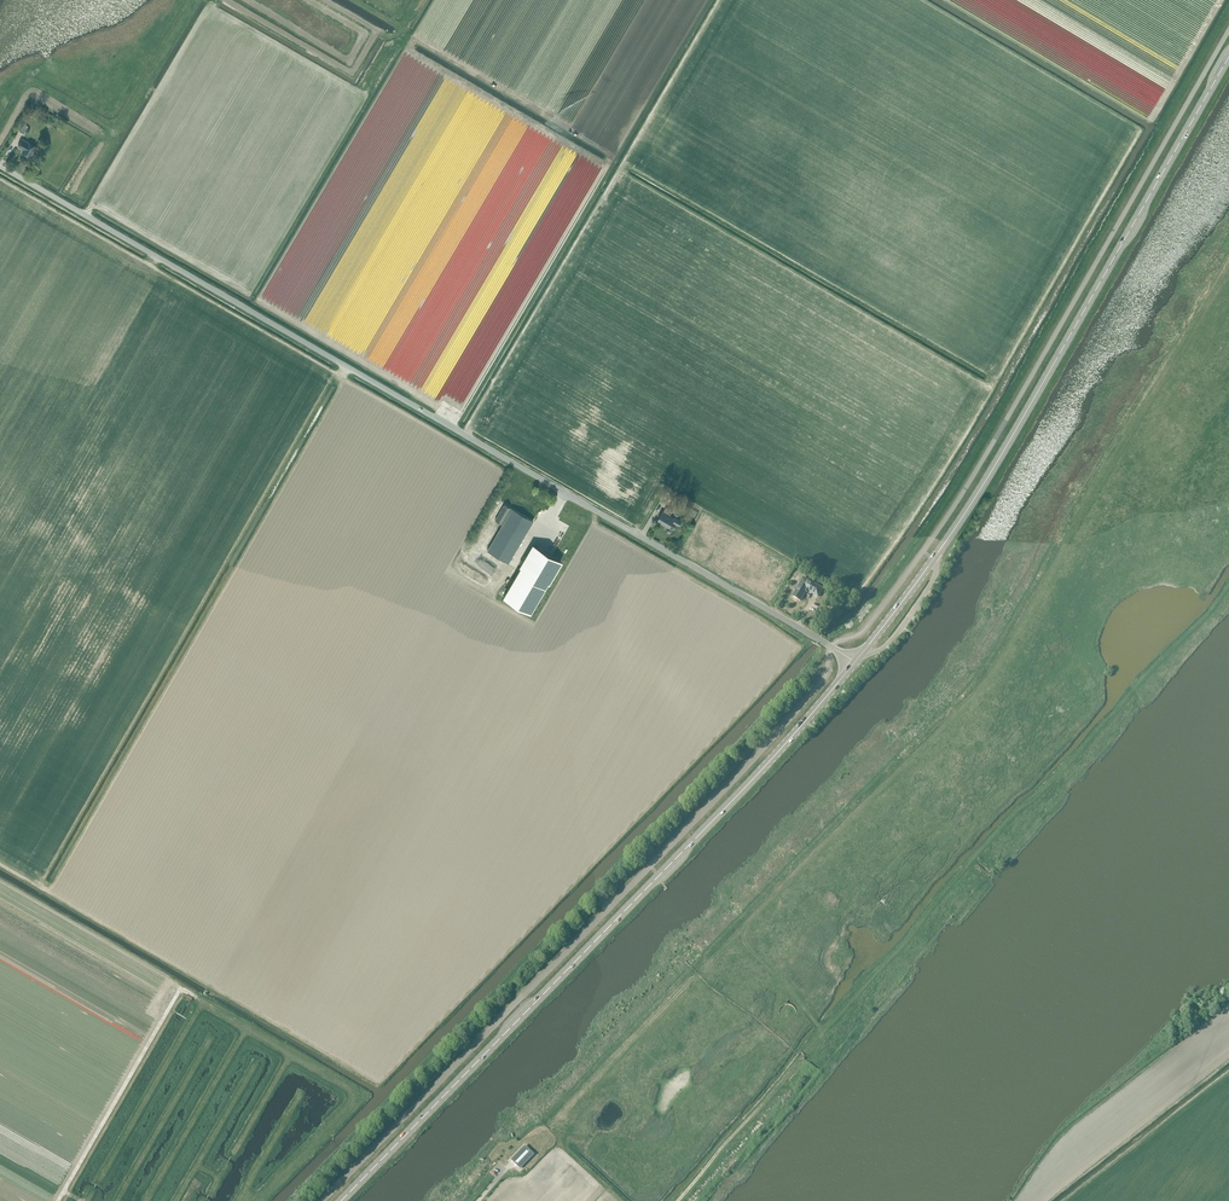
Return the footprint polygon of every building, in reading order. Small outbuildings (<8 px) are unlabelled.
[(28,113),(34,117),(38,110),(32,106),(28,113)] [(24,123),(20,131),(24,133),(28,126),(24,123)] [(36,146),(28,142),(22,139),(18,146),(24,149),(22,152),(30,157),(36,146)] [(665,503),(669,496),(665,493),(661,501),(665,503)] [(501,524),(511,508),(504,504),(495,519),(500,522),(500,524),(501,524)] [(512,508),(503,524),(487,550),(509,563),(534,520),(512,508)] [(673,522),(680,526),(682,521),(675,517),(675,518),(670,515),(673,512),(671,510),(671,509),(670,508),(669,509),(666,508),(664,511),(658,520),(670,527),(673,522)] [(531,613),(561,560),(534,544),(503,596),(531,613)] [(818,597),(823,589),(804,578),(792,597),(800,602),(805,593),(809,595),(810,593),(818,597)] [(524,1147),(511,1161),(520,1169),(533,1155),(524,1147)]
